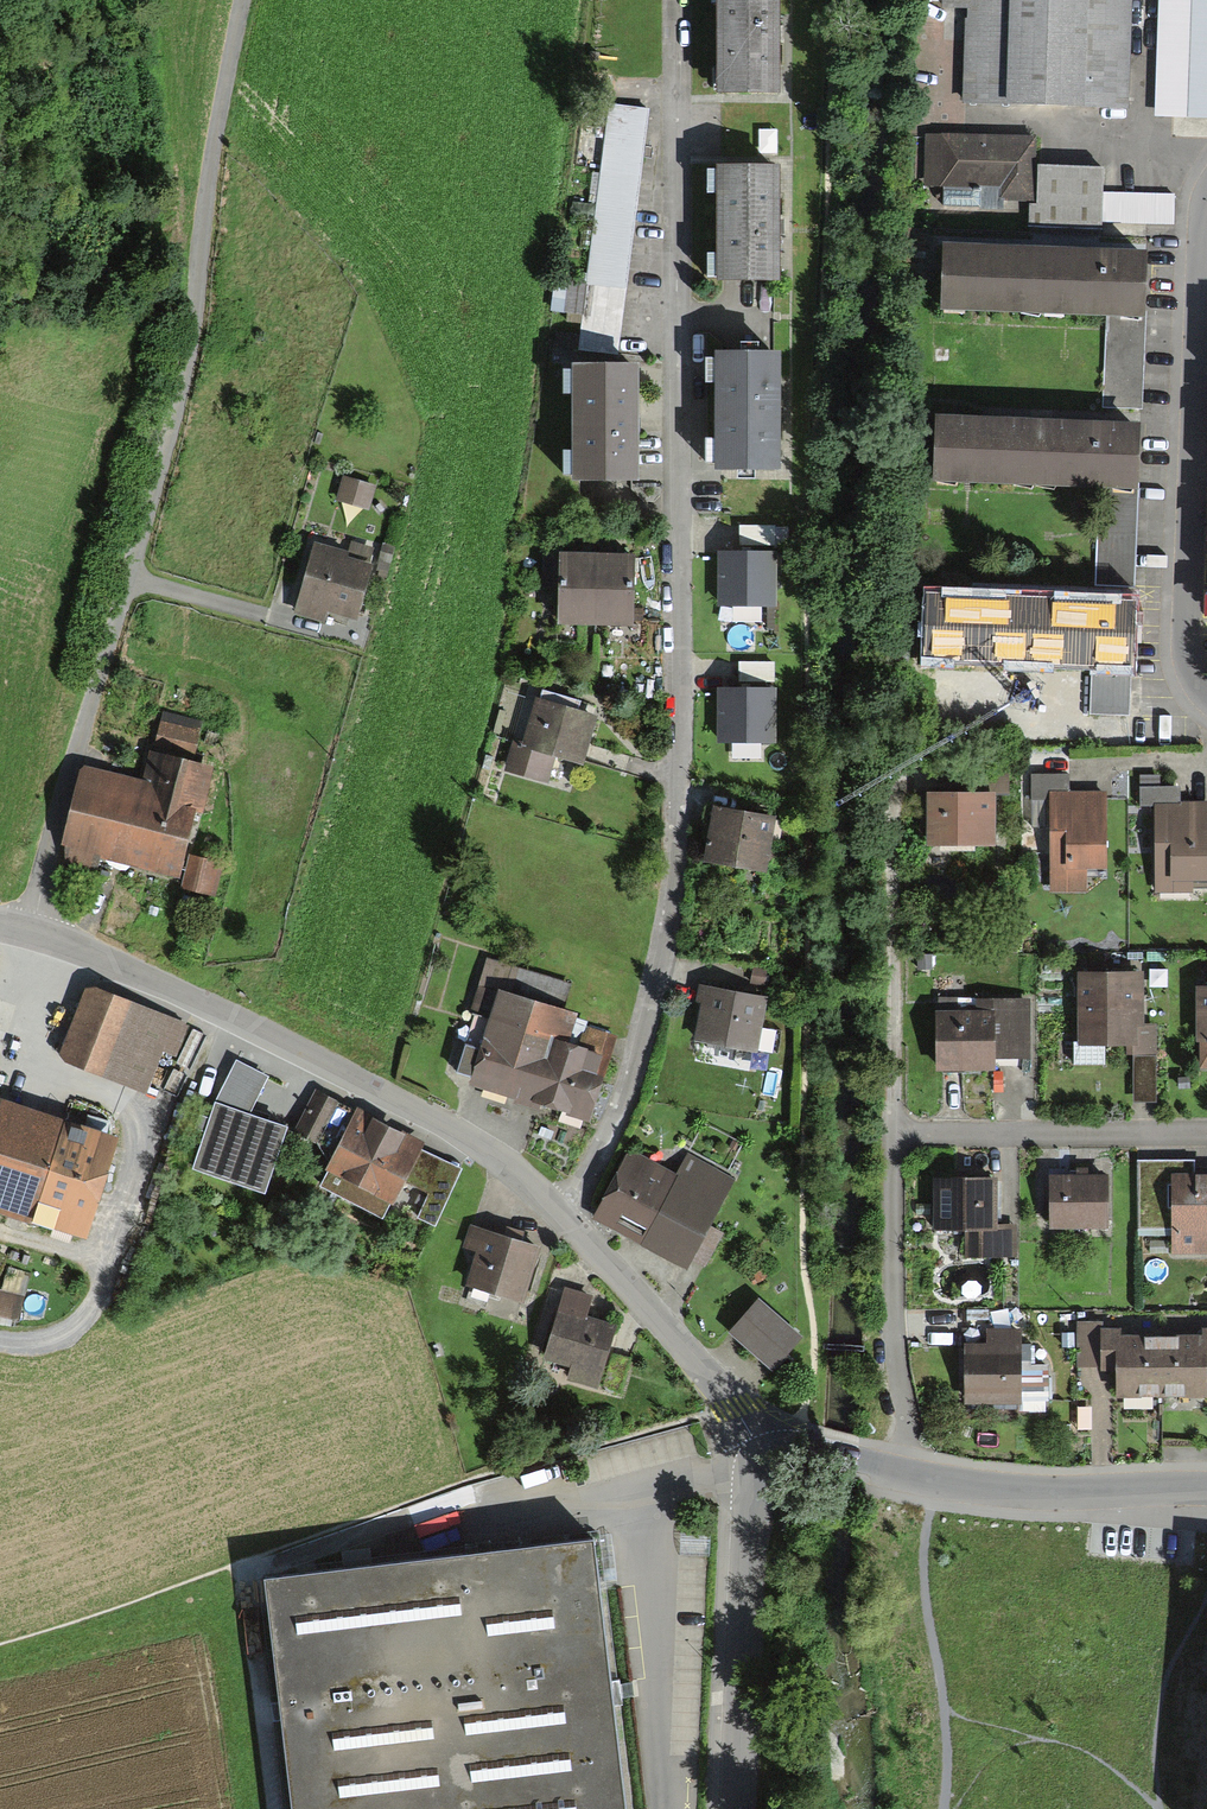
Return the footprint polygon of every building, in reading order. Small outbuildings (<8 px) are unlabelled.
[(716,93),(778,92),(777,0),(715,0),(716,93)] [(943,8),(968,8),(967,19),(965,18),(963,102),(1130,103),(1132,28),(1133,0),(943,0),(943,8)] [(1155,114),(1206,117),(1206,0),(1160,0),(1155,114)] [(578,345),(618,350),(650,108),(609,103),(578,345)] [(1038,136),(925,135),(924,188),(943,188),(943,205),(979,205),(979,209),(1003,209),(1003,202),(1037,203),(1038,164),(1038,136)] [(715,163),(717,277),(779,276),(777,162),(715,163)] [(1105,166),(1038,164),(1037,203),(1029,202),(1028,228),(1104,230),(1104,222),(1175,224),(1176,193),(1104,191),(1105,166)] [(1100,408),(1143,409),(1150,250),(941,241),(938,309),(1105,315),(1100,408)] [(781,350),(713,351),(713,470),(782,469),(781,350)] [(571,477),(639,478),(640,363),(572,362),(571,477)] [(1096,485),(1092,590),(1135,592),(1142,423),(933,415),(930,479),(1096,485)] [(375,486),(343,476),(336,499),(368,509),(375,486)] [(774,527),(741,527),(741,544),(774,544),(774,527)] [(349,618),(356,620),(374,564),(367,562),(371,550),(352,544),(349,553),(316,543),(294,614),(326,624),(327,619),(347,625),(349,618)] [(559,553),(556,624),(632,627),(634,556),(559,553)] [(777,605),(777,553),(718,553),(718,605),(777,605)] [(1084,658),(1082,710),(1119,711),(1122,601),(920,595),(918,653),(1084,658)] [(774,662),(739,662),(739,680),(774,680),(774,662)] [(776,689),(717,689),(717,743),(776,743),(776,689)] [(541,699),(536,698),(522,745),(514,742),(505,773),(549,786),(557,759),(584,767),(599,715),(579,709),(581,701),(544,690),(541,699)] [(153,749),(194,758),(203,719),(162,710),(153,749)] [(80,771),(62,844),(67,846),(62,863),(96,874),(100,860),(179,879),(198,812),(204,815),(216,771),(150,753),(142,783),(86,767),(80,771)] [(1038,797),(1038,771),(1020,771),(1020,797),(1038,797)] [(1204,876),(1204,803),(1168,803),(1168,783),(1128,783),(1128,804),(1149,804),(1149,876),(1204,876)] [(983,789),(922,791),(924,841),(975,840),(975,822),(984,822),(983,789)] [(1097,864),(1098,793),(1045,792),(1044,863),(1097,864)] [(701,862),(768,873),(777,817),(710,806),(701,862)] [(222,863),(190,855),(182,886),(214,895),(222,863)] [(475,1015),(458,1070),(472,1074),(469,1085),(514,1100),(513,1104),(540,1113),(543,1105),(589,1120),(616,1036),(573,1022),(576,1013),(559,1008),(567,986),(488,960),(471,1013),(475,1015)] [(768,970),(753,968),(750,985),(765,987),(768,970)] [(1077,1039),(1074,1039),(1075,1064),(1106,1064),(1106,1045),(1128,1045),(1128,1056),(1134,1056),(1156,1055),(1158,1055),(1157,1025),(1143,1025),(1141,971),(1075,973),(1077,1039)] [(693,1040),(758,1052),(769,996),(698,982),(693,1006),(700,1007),(693,1040)] [(1195,985),(1196,1041),(1201,1041),(1201,1068),(1206,1068),(1206,984),(1195,985)] [(60,1052),(65,1063),(147,1094),(162,1052),(182,1060),(195,1026),(97,989),(85,991),(60,1052)] [(938,998),(938,1070),(996,1070),(996,1061),(1030,1061),(1030,997),(938,998)] [(1156,1055),(1134,1056),(1134,1102),(1156,1102),(1156,1055)] [(237,1060),(214,1103),(249,1115),(270,1078),(237,1060)] [(316,1091),(295,1130),(335,1150),(327,1168),(329,1170),(320,1186),(384,1220),(391,1206),(394,1207),(407,1182),(422,1151),(427,1142),(357,1105),(353,1111),(316,1091)] [(0,1098),(0,1213),(84,1241),(119,1138),(0,1098)] [(249,1115),(214,1103),(193,1169),(266,1192),(286,1129),(249,1115)] [(675,1173),(631,1148),(591,1219),(687,1273),(693,1262),(706,1269),(726,1233),(709,1224),(735,1178),(687,1151),(675,1173)] [(427,1193),(416,1216),(433,1225),(461,1170),(422,1151),(407,1182),(427,1193)] [(1139,1160),(1140,1229),(1172,1229),(1173,1256),(1206,1256),(1206,1174),(1193,1174),(1193,1159),(1139,1160)] [(998,1176),(935,1177),(936,1232),(966,1232),(966,1257),(1019,1256),(1018,1226),(998,1226),(998,1176)] [(1108,1176),(1051,1176),(1051,1227),(1108,1227),(1108,1176)] [(541,1249),(467,1224),(459,1247),(475,1253),(465,1283),(523,1303),(541,1249)] [(592,1297),(566,1290),(546,1360),(572,1368),(569,1379),(596,1387),(615,1324),(586,1315),(592,1297)] [(802,1339),(759,1300),(730,1331),(773,1370),(802,1339)] [(1077,1365),(1102,1365),(1102,1328),(1102,1322),(1077,1322),(1077,1365)] [(1021,1402),(1021,1326),(988,1326),(988,1343),(964,1343),(964,1402),(1021,1402)] [(1102,1328),(1102,1365),(1103,1374),(1115,1374),(1115,1397),(1206,1397),(1206,1328),(1102,1328)] [(291,1808),(627,1808),(594,1539),(263,1579),(291,1808)]
